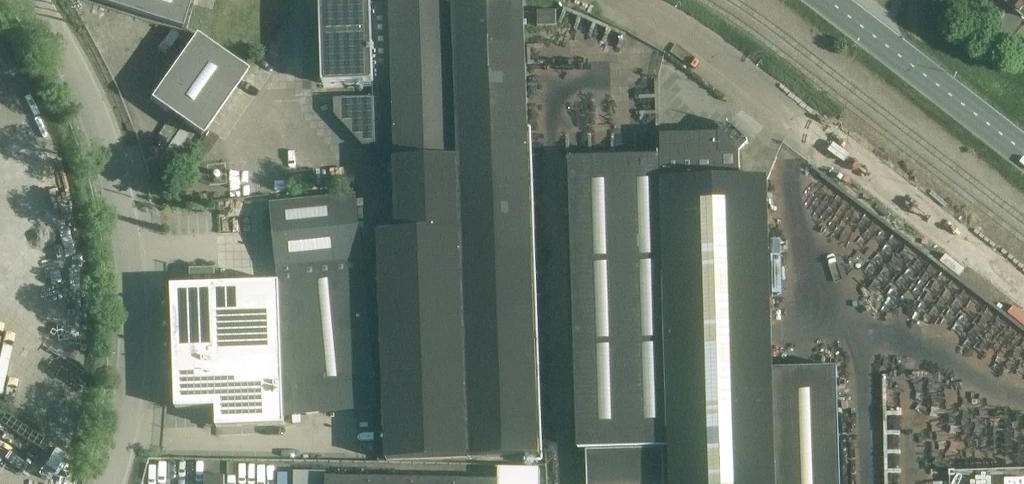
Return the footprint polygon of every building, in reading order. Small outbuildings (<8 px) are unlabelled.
[(181,28),(190,0),(93,0),(181,28)] [(524,4),(524,0),(397,0),(389,0),(389,3),(371,4),(371,1),(320,3),(323,85),(372,83),(372,97),(333,99),(334,115),(363,146),(374,146),(375,163),(393,162),(396,231),(377,232),(385,461),(540,456),(524,4)] [(1009,5),(1023,18),(1023,0),(1014,0),(1009,5)] [(537,12),(537,27),(556,26),(556,11),(537,12)] [(195,34),(150,99),(202,136),(248,71),(195,34)] [(568,159),(577,450),(668,447),(669,483),(840,483),(837,368),(773,370),(771,298),(770,274),(767,178),(740,179),(739,154),(741,151),(749,143),(728,124),(721,131),(718,134),(661,135),(661,156),(568,159)] [(278,282),(171,286),(176,409),(216,408),(216,428),(284,425),(284,418),(376,408),(362,258),(356,195),(270,203),(276,267),(278,282)] [(586,451),(587,483),(664,483),(663,449),(586,451)] [(539,470),(498,469),(498,480),(326,477),(326,483),(539,483),(539,470)] [(205,476),(205,483),(225,483),(225,476),(205,476)]
